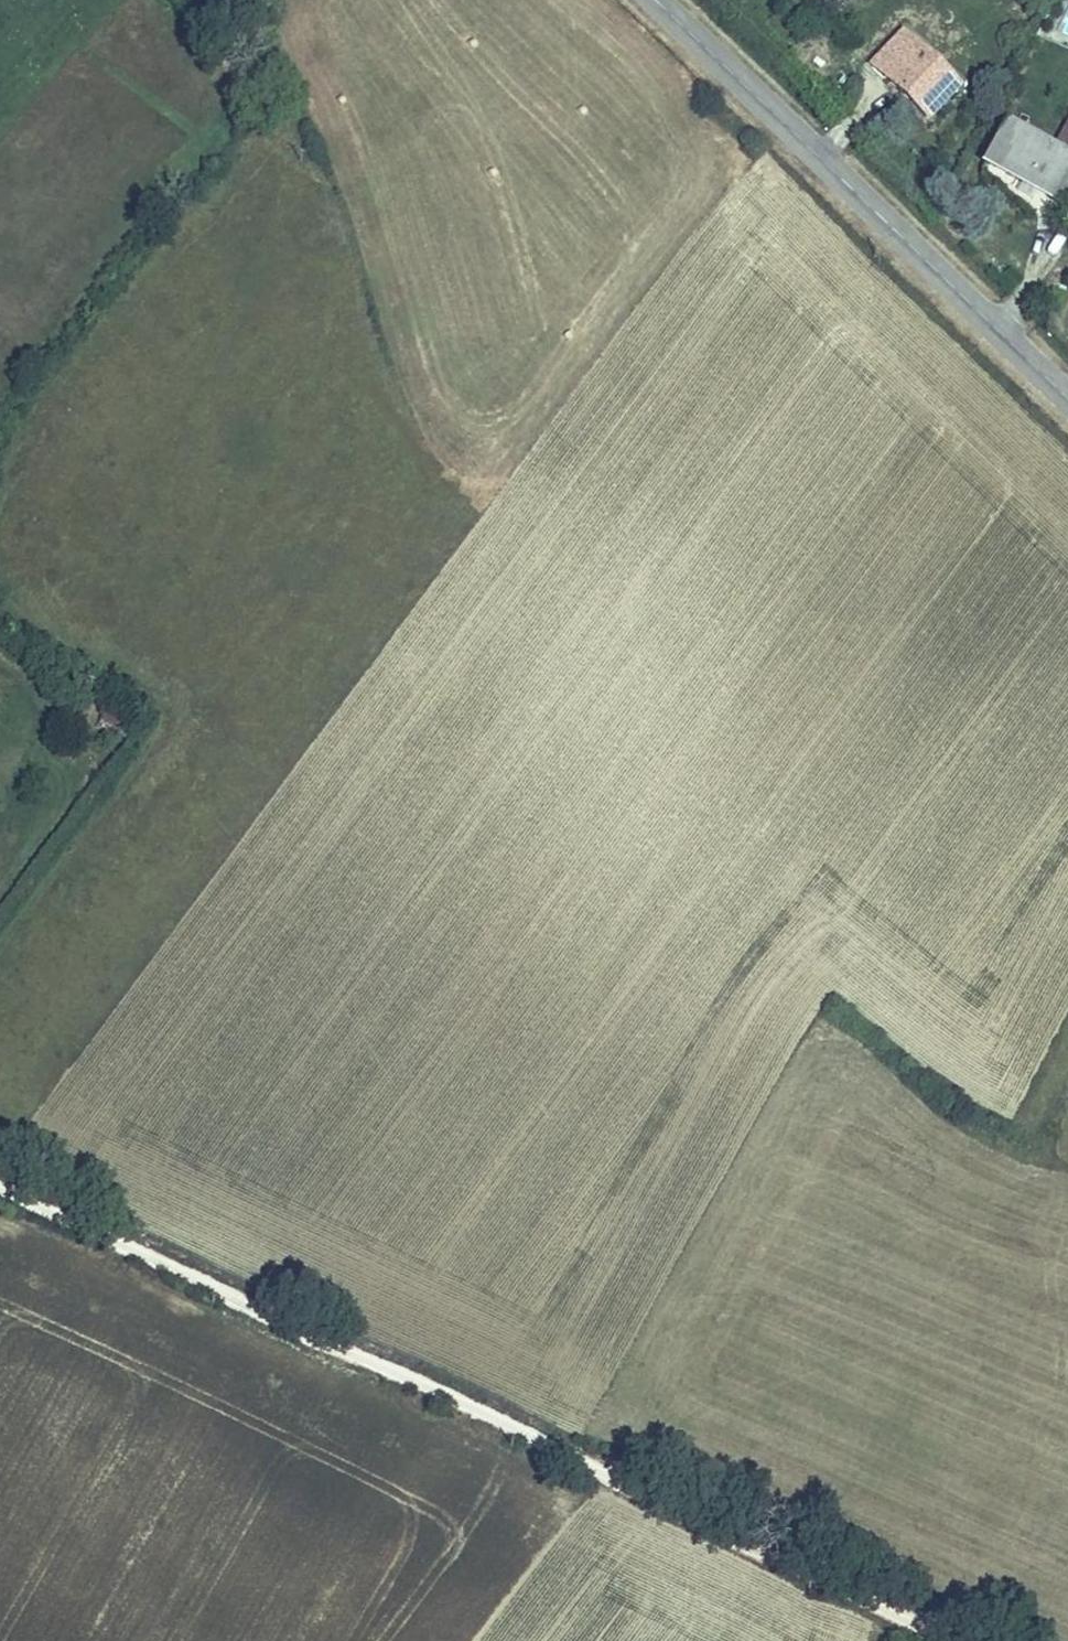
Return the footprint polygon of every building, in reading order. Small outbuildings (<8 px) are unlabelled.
[(924,115),(951,86),(896,36),(869,68),(924,115)] [(1055,137),(1067,144),(1067,114),(1055,137)] [(1067,161),(1067,153),(1002,118),(999,125),(1067,161)] [(1067,162),(1067,161),(999,125),(978,165),(1047,200),(1067,162)]
